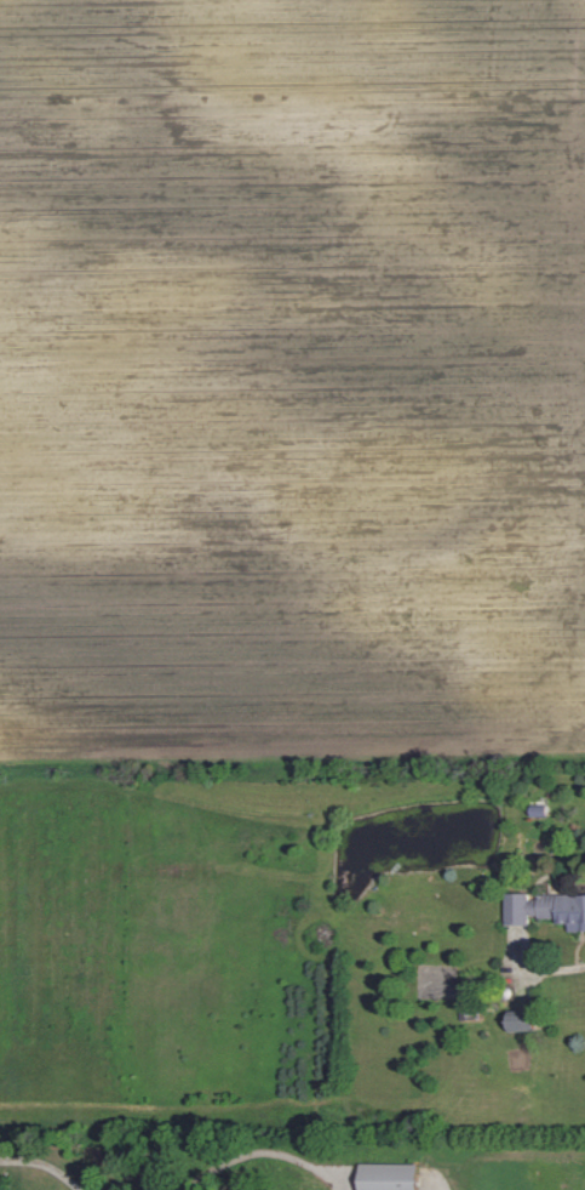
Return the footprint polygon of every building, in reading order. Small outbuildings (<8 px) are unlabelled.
[(529,895),(529,893),(505,893),(505,925),(530,924),(530,918),(557,918),(557,923),(569,923),(569,931),(584,931),(584,895),(529,895)] [(535,1031),(534,1009),(508,1010),(508,1031),(535,1031)] [(418,1164),(359,1163),(359,1189),(417,1189),(418,1164)]
